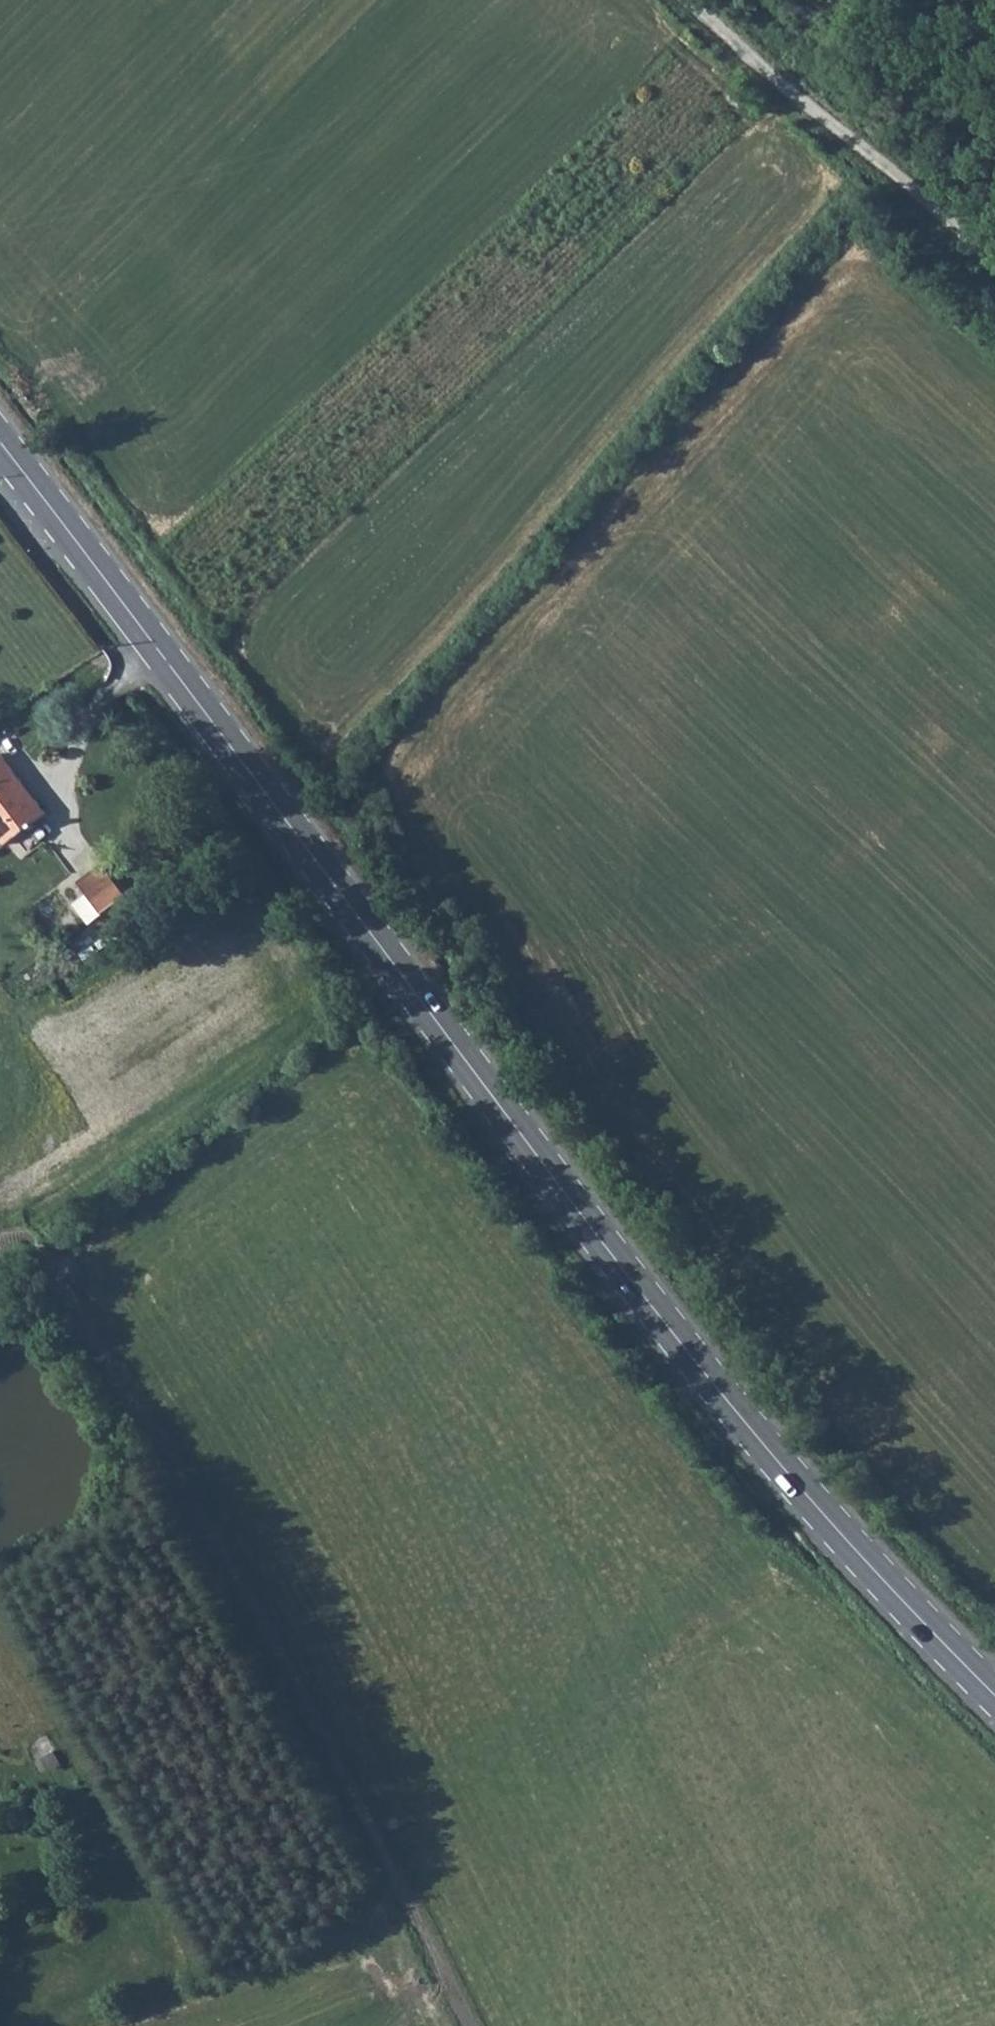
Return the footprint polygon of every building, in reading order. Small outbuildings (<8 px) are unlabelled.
[(6,840),(47,810),(36,796),(33,798),(20,780),(22,778),(2,751),(0,753),(0,832),(6,840)] [(36,796),(22,778),(20,780),(33,798),(36,796)] [(102,863),(81,881),(105,909),(127,891),(102,863)]
